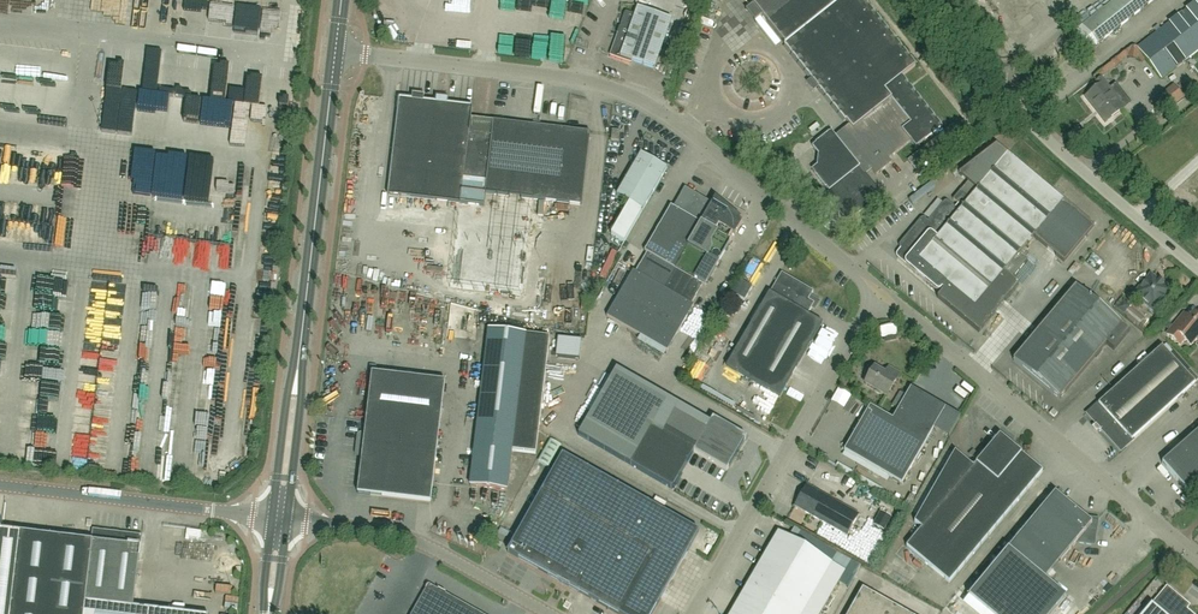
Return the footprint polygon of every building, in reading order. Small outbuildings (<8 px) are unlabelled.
[(836,137),(831,131),(812,146),(813,147),(814,146),(820,154),(818,166),(813,170),(812,169),(812,170),(829,191),(832,189),(842,202),(836,207),(848,222),(882,194),(863,171),(869,166),(876,175),(891,163),(888,159),(910,141),(916,148),(942,127),(902,77),(916,65),(864,0),(750,0),(785,44),(784,45),(785,45),(786,44),(850,125),(836,137)] [(1152,0),(1117,0),(1116,1),(1115,0),(1112,0),(1075,29),(1080,35),(1075,39),(1075,44),(1084,56),(1089,56),(1094,52),(1094,45),(1152,0)] [(1197,50),(1197,0),(1138,47),(1162,78),(1197,50)] [(655,68),(672,20),(638,8),(636,15),(626,11),(610,55),(632,63),(633,61),(655,68)] [(738,22),(719,50),(726,55),(746,28),(738,22)] [(1105,122),(1124,107),(1102,78),(1097,82),(1100,86),(1086,97),(1105,122)] [(1185,99),(1174,86),(1151,103),(1162,117),(1185,99)] [(484,206),(485,194),(582,205),(590,133),(494,121),(492,133),(469,131),(472,107),(399,98),(388,194),(484,206)] [(139,115),(140,134),(158,133),(156,114),(139,115)] [(612,129),(611,139),(619,140),(620,130),(612,129)] [(903,250),(897,257),(936,290),(939,291),(941,289),(943,291),(938,297),(979,332),(1019,284),(1012,278),(1027,260),(1019,253),(1033,237),(1064,263),(1094,226),(1063,200),(1063,201),(1007,154),(996,145),(959,174),(968,182),(964,185),(965,186),(962,190),(962,189),(953,199),(959,204),(956,207),(949,202),(946,201),(944,203),(929,221),(925,218),(923,217),(920,218),(900,243),(899,245),(900,248),(903,250)] [(629,203),(611,234),(624,242),(667,168),(641,153),(617,195),(629,203)] [(179,179),(179,170),(169,170),(169,180),(179,179)] [(704,286),(731,241),(729,239),(732,234),(735,235),(742,223),(739,221),(741,219),(715,198),(712,203),(685,187),(673,207),(670,205),(644,251),(646,252),(646,254),(635,272),(633,270),(606,316),(667,351),(693,305),(691,304),(701,286),(702,285),(704,286)] [(19,203),(0,201),(0,235),(15,236),(19,203)] [(20,220),(67,223),(68,207),(21,204),(20,220)] [(232,243),(187,242),(187,260),(209,260),(209,266),(232,266),(232,243)] [(807,316),(814,303),(808,300),(813,291),(782,273),(727,367),(779,398),(822,324),(807,316)] [(1151,275),(1134,295),(1154,312),(1171,292),(1163,285),(1164,284),(1163,285),(1159,282),(1160,281),(1160,280),(1159,281),(1151,275)] [(1130,332),(1076,286),(1013,360),(1060,399),(1107,344),(1114,350),(1130,332)] [(145,289),(145,302),(150,302),(150,307),(162,307),(162,289),(145,289)] [(13,290),(0,291),(0,304),(14,303),(13,290)] [(479,306),(503,306),(502,292),(478,293),(479,306)] [(1130,307),(1124,301),(1117,309),(1124,314),(1130,307)] [(1167,334),(1180,344),(1184,339),(1191,346),(1197,339),(1197,340),(1197,314),(1196,312),(1190,319),(1184,314),(1178,322),(1167,334)] [(120,322),(105,322),(103,366),(118,367),(120,322)] [(47,348),(61,348),(61,328),(47,328),(47,348)] [(511,450),(535,453),(549,336),(525,333),(488,329),(470,485),(507,489),(511,450)] [(561,339),(559,358),(579,360),(582,341),(561,339)] [(9,354),(11,342),(0,341),(0,354),(9,354)] [(208,346),(208,359),(219,359),(219,346),(208,346)] [(1197,380),(1197,379),(1191,371),(1186,374),(1162,347),(1099,404),(1089,414),(1121,450),(1132,440),(1132,441),(1195,384),(1194,383),(1197,380)] [(896,380),(900,373),(889,367),(885,373),(875,367),(873,369),(872,368),(868,374),(870,375),(865,384),(887,396),(897,380),(896,380)] [(360,449),(363,450),(358,493),(431,502),(445,382),(372,373),(365,435),(362,435),(359,437),(358,447),(360,449)] [(615,373),(579,435),(630,465),(672,489),(694,451),(727,471),(746,437),(741,434),(713,418),(711,422),(697,446),(665,428),(677,408),(615,373)] [(73,460),(100,463),(103,447),(107,448),(117,375),(111,374),(110,379),(101,378),(96,411),(91,410),(93,399),(83,398),(81,413),(95,415),(94,419),(97,420),(95,438),(77,436),(73,460)] [(845,451),(881,472),(902,484),(946,408),(911,388),(893,419),(870,407),(845,451)] [(200,446),(210,447),(215,395),(191,393),(190,410),(203,411),(200,446)] [(1197,432),(1162,463),(1187,491),(1197,481),(1197,432)] [(949,583),(1043,472),(1000,436),(974,467),(955,452),(915,522),(922,528),(906,547),(949,583)] [(550,440),(538,461),(549,468),(561,446),(550,440)] [(508,552),(618,613),(653,613),(699,532),(563,455),(541,492),(508,552)] [(890,482),(882,491),(892,500),(900,491),(890,482)] [(847,536),(859,515),(806,485),(794,506),(847,536)] [(1045,580),(1076,543),(1095,546),(1099,519),(1083,516),(1055,493),(1008,550),(968,597),(988,613),(1053,613),(1066,598),(1045,580)] [(890,518),(881,512),(874,525),(884,530),(890,518)] [(133,608),(142,535),(93,530),(91,542),(20,533),(0,531),(0,613),(181,613),(133,608)] [(851,562),(836,553),(800,533),(795,542),(779,533),(759,568),(739,603),(732,613),(820,613),(851,562)] [(428,584),(412,613),(481,613),(428,584)] [(1167,586),(1144,613),(1193,613),(1183,606),(1187,603),(1167,586)] [(864,590),(850,613),(906,613),(864,590)]
